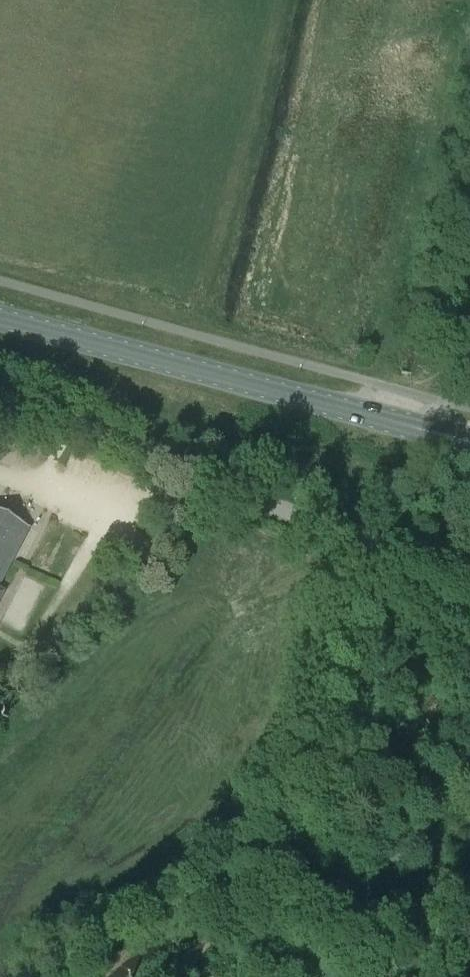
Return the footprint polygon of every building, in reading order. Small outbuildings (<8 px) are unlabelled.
[(27,528),(0,513),(0,583),(27,528)]
